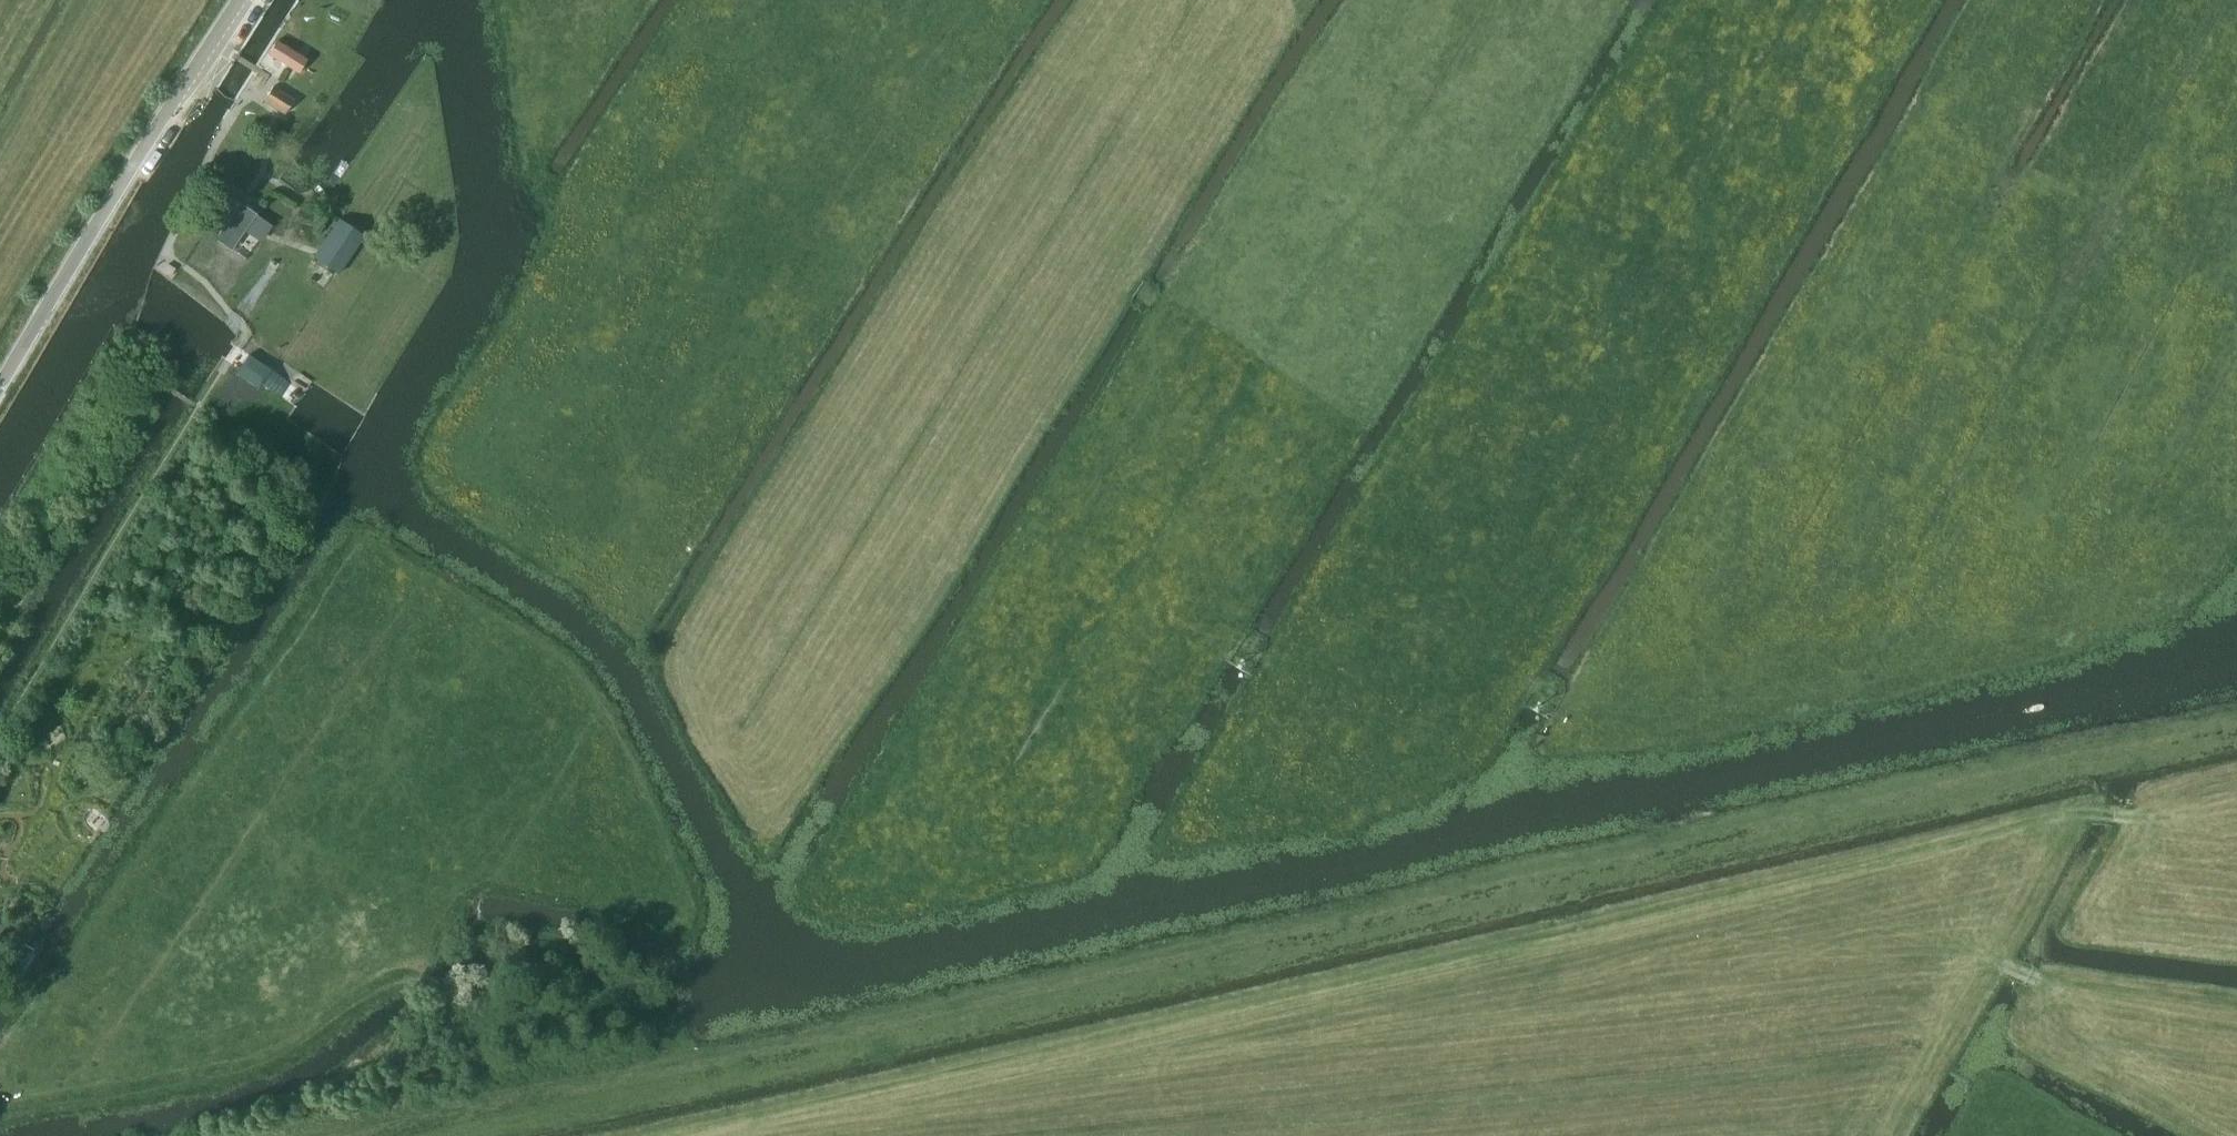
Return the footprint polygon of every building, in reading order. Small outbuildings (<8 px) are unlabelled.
[(268,54),(298,73),(306,60),(276,41),(268,54)] [(285,114),(293,101),(273,88),(264,102),(285,114)] [(223,193),(199,230),(229,248),(232,250),(255,214),(223,193)] [(313,257),(339,275),(364,237),(338,220),(313,257)] [(168,264),(163,271),(171,276),(175,269),(168,264)] [(263,383),(283,396),(291,385),(292,383),(251,356),(239,374),(260,388),(263,383)] [(87,779),(93,772),(87,767),(81,773),(87,779)]
